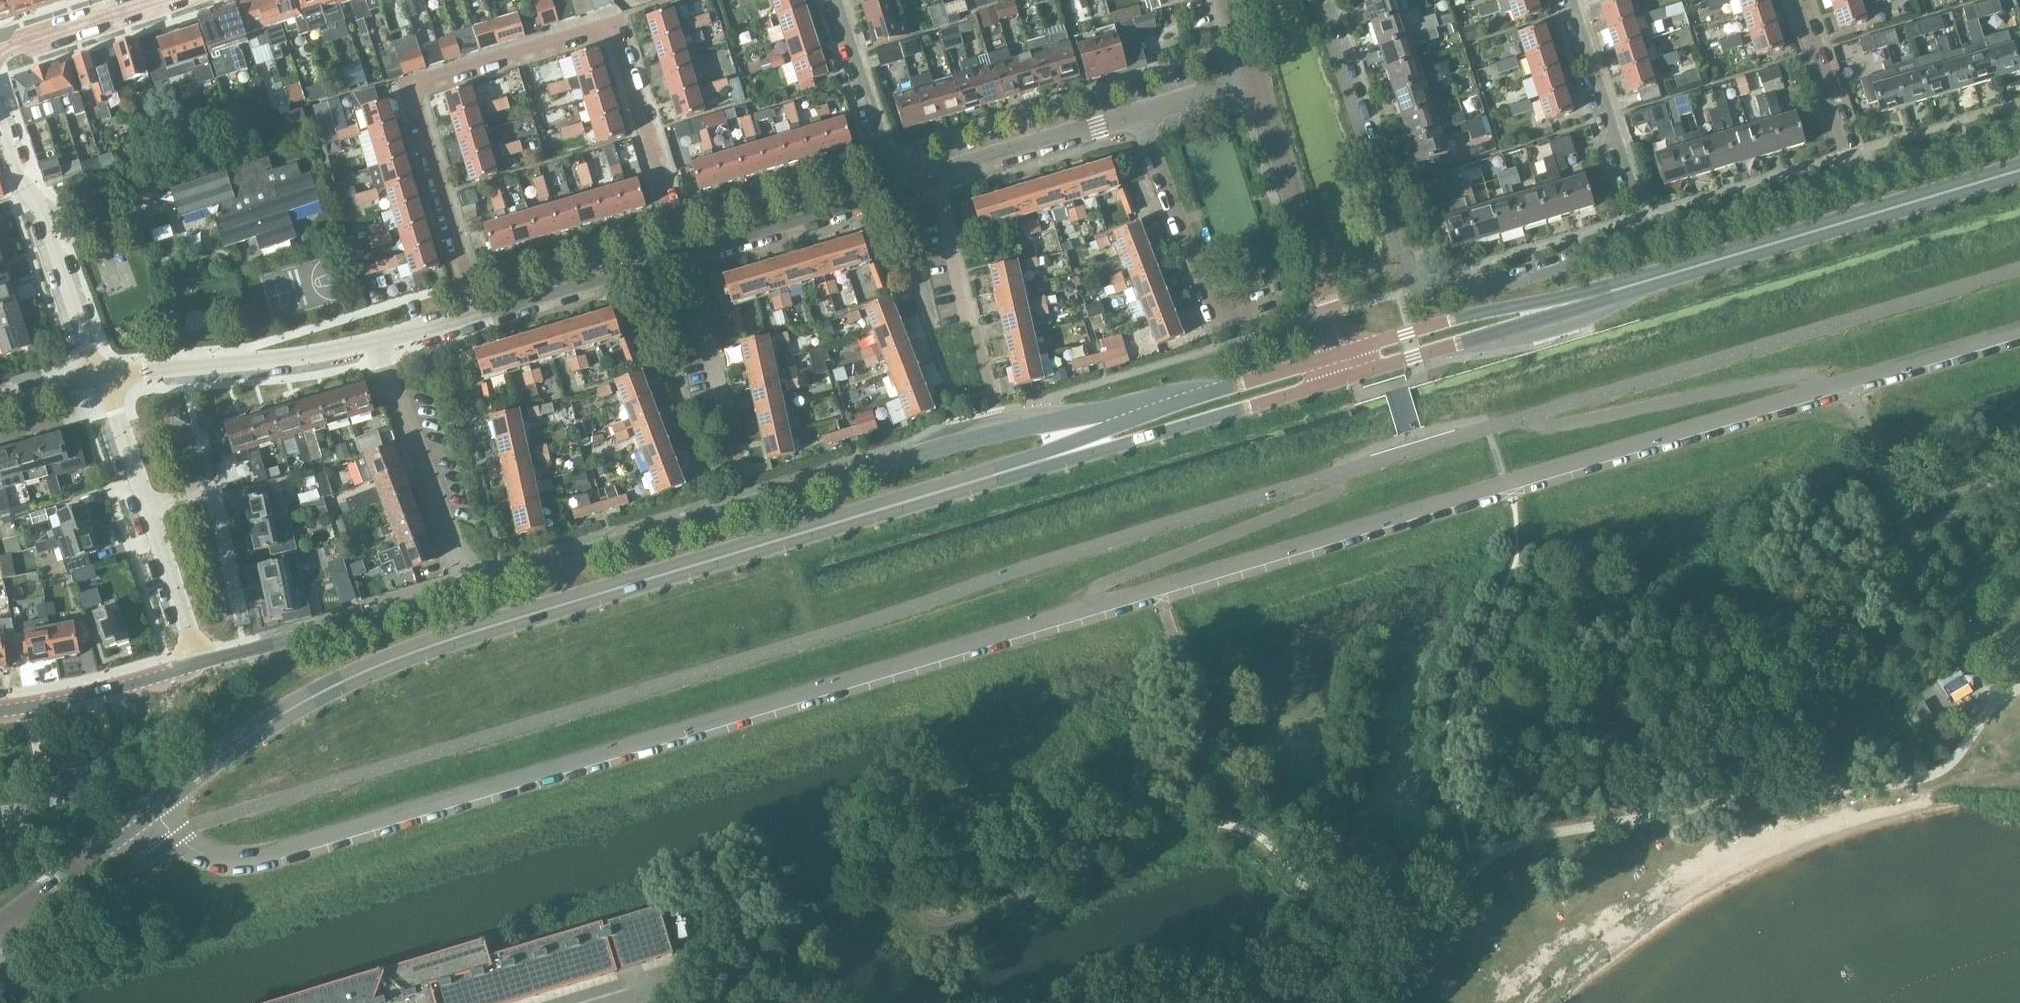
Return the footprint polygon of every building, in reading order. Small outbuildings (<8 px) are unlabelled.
[(2,13),(10,11),(7,0),(0,0),(0,12),(2,13)] [(10,11),(11,10),(13,17),(32,10),(29,0),(7,0),(10,11)] [(51,4),(50,0),(29,0),(32,10),(51,4)] [(235,6),(248,43),(259,39),(262,48),(269,46),(254,0),(252,0),(247,2),(243,1),(240,4),(235,6)] [(276,0),(254,0),(269,46),(279,43),(274,27),(284,23),(276,0)] [(284,23),(286,23),(289,32),(298,29),(300,35),(308,33),(304,17),(302,17),(296,0),(276,0),(284,23)] [(302,17),(304,17),(315,13),(325,44),(332,42),(329,31),(327,31),(326,27),(329,26),(328,21),(326,22),(319,0),(296,0),(302,17)] [(329,31),(336,28),(335,24),(345,20),(340,5),(339,0),(319,0),(326,22),(328,21),(329,26),(326,27),(327,31),(329,31)] [(362,10),(358,0),(339,0),(340,5),(351,1),(362,35),(368,32),(364,19),(363,19),(361,15),(365,14),(363,10),(362,10)] [(362,10),(363,10),(365,14),(361,15),(363,19),(364,19),(372,16),(370,11),(381,7),(379,0),(358,0),(362,10)] [(399,8),(403,7),(402,2),(405,0),(396,0),(399,8)] [(405,6),(409,17),(417,14),(413,0),(405,0),(402,2),(403,7),(405,6)] [(559,22),(552,0),(547,0),(535,4),(543,28),(559,22)] [(559,22),(576,17),(571,0),(552,0),(559,22)] [(594,11),(591,0),(571,0),(577,16),(594,11)] [(594,11),(614,4),(613,1),(612,0),(591,0),(594,11)] [(806,8),(803,0),(774,0),(779,17),(806,8)] [(903,15),(898,0),(881,0),(863,6),(869,25),(903,15)] [(976,0),(978,9),(988,6),(987,0),(977,0),(976,0)] [(1036,0),(1024,0),(1016,2),(1018,11),(1037,5),(1036,0)] [(1152,11),(1189,0),(1149,0),(1152,11)] [(1364,1),(1371,24),(1402,14),(1413,11),(1410,0),(1367,0),(1364,1)] [(1514,21),(1514,22),(1540,14),(1536,0),(1507,0),(1498,3),(1497,1),(1487,5),(1490,14),(1500,11),(1501,14),(1511,11),(1514,21)] [(1627,0),(1623,0),(1601,7),(1608,29),(1634,21),(1634,20),(1627,0)] [(1708,9),(1720,6),(1718,0),(1705,0),(1708,9)] [(1768,5),(1767,0),(1738,0),(1743,13),(1768,5)] [(1833,9),(1858,0),(1830,0),(1833,9)] [(1840,30),(1856,25),(1865,22),(1858,0),(1833,9),(1840,30)] [(1977,9),(1980,19),(2003,12),(2000,0),(1994,0),(1976,5),(1977,9)] [(1018,11),(1016,2),(996,8),(999,17),(1000,20),(1019,15),(1018,11)] [(248,43),(235,6),(234,3),(227,5),(227,9),(217,12),(237,72),(248,68),(243,51),(241,52),(239,45),(248,43)] [(944,3),(931,7),(937,27),(940,26),(950,23),(948,15),(944,3)] [(1682,3),(1663,9),(1666,19),(1685,12),(1682,3)] [(1487,5),(1477,8),(1480,18),(1490,14),(1487,5)] [(1750,35),(1775,27),(1768,5),(1743,13),(1750,35)] [(1977,9),(1976,5),(1963,9),(1966,23),(1980,19),(1977,9)] [(779,17),(786,39),(813,30),(806,8),(779,17)] [(986,11),(980,13),(984,24),(998,20),(994,9),(986,11)] [(1653,13),(1656,22),(1666,19),(1663,9),(1653,13)] [(674,10),(648,18),(655,40),(681,32),(677,21),(674,10)] [(1125,10),(1112,14),(1115,25),(1119,24),(1128,21),(1128,20),(1125,10)] [(950,23),(961,20),(958,11),(948,15),(950,23)] [(200,17),(218,78),(237,72),(217,12),(211,14),(209,12),(202,14),(201,17),(200,17)] [(526,36),(519,13),(493,21),(500,44),(526,36)] [(1453,13),(1436,19),(1439,29),(1456,23),(1453,13)] [(1471,13),(1462,15),(1465,27),(1474,24),(1471,13)] [(1615,50),(1641,42),(1637,32),(1647,29),(1646,25),(1656,22),(1653,13),(1643,16),(1643,17),(1634,20),(1634,21),(1608,29),(1615,50)] [(710,14),(699,18),(702,28),(713,24),(710,14)] [(981,28),(977,14),(967,17),(968,23),(959,26),(961,34),(981,28)] [(1147,63),(1137,29),(1156,23),(1154,14),(1128,21),(1119,24),(1115,25),(1075,37),(1088,81),(1147,63)] [(1407,29),(1402,14),(1371,24),(1379,47),(1410,38),(1421,34),(1435,29),(1432,20),(1418,25),(1407,29)] [(869,25),(875,45),(909,35),(903,15),(869,25)] [(1928,20),(1932,33),(1943,30),(1939,16),(1928,20)] [(691,31),(702,28),(699,18),(688,21),(691,31)] [(761,31),(774,27),(772,19),(759,23),(761,31)] [(1932,33),(1928,20),(1917,23),(1921,37),(1932,33)] [(473,27),(480,50),(500,44),(493,21),(473,27)] [(1457,24),(1448,27),(1450,35),(1459,32),(1457,24)] [(961,34),(959,26),(939,31),(942,40),(961,34)] [(1476,26),(1465,30),(1468,41),(1479,37),(1476,26)] [(1526,56),(1551,48),(1544,26),(1519,34),(1518,31),(1505,35),(1509,45),(1521,42),(1526,56)] [(198,27),(177,34),(159,40),(163,51),(148,56),(158,84),(197,71),(202,84),(215,79),(198,27)] [(473,27),(455,33),(462,56),(480,50),(473,27)] [(1775,27),(1750,35),(1757,57),(1782,49),(1775,27)] [(813,30),(786,39),(793,61),(820,52),(813,30)] [(1883,33),(1887,47),(1898,44),(1894,30),(1883,33)] [(1067,31),(1047,37),(1060,82),(1080,77),(1067,31)] [(1998,78),(2019,72),(2019,67),(2009,31),(1985,38),(1986,42),(1998,78)] [(681,32),(655,40),(661,61),(672,97),(698,90),(691,68),(688,55),(687,54),(681,32)] [(1887,47),(1883,33),(1859,40),(1863,54),(1887,47)] [(932,43),(929,34),(920,37),(922,46),(932,43)] [(462,56),(455,36),(439,41),(445,61),(462,56)] [(1729,42),(1732,50),(1743,46),(1740,36),(1731,39),(1731,41),(1729,42)] [(127,42),(115,45),(128,82),(151,74),(138,38),(135,39),(129,37),(127,42)] [(922,46),(920,37),(900,43),(903,52),(922,46)] [(1027,43),(1031,54),(1041,88),(1060,82),(1047,37),(1027,43)] [(1417,60),(1410,38),(1379,47),(1386,70),(1417,60)] [(1622,72),(1648,64),(1644,52),(1654,48),(1651,39),(1641,42),(1615,50),(1622,72)] [(1719,43),(1723,53),(1732,50),(1729,42),(1731,41),(1731,39),(1719,43)] [(1962,50),(1965,59),(1974,85),(1998,78),(1986,42),(1962,50)] [(903,52),(900,43),(876,50),(882,67),(905,60),(903,52)] [(427,67),(421,48),(398,55),(400,63),(404,74),(404,75),(427,67)] [(573,56),(579,77),(579,79),(605,71),(598,48),(573,56)] [(1526,56),(1532,77),(1558,69),(1551,48),(1526,56)] [(1021,94),(1011,60),(1008,49),(989,55),(1002,100),(1021,94)] [(1974,85),(1965,59),(1962,50),(1939,56),(1951,92),(1974,85)] [(820,52),(793,61),(803,91),(815,87),(813,79),(828,74),(820,52)] [(92,53),(74,59),(84,90),(94,87),(104,119),(113,117),(107,98),(119,95),(109,65),(97,69),(92,53)] [(1667,56),(1670,65),(1680,62),(1677,53),(1667,56)] [(1011,60),(1021,94),(1041,88),(1031,54),(1011,60)] [(1002,100),(989,55),(969,61),(983,106),(1002,100)] [(1657,59),(1657,60),(1660,69),(1670,65),(1667,56),(1657,59)] [(1917,63),(1929,99),(1951,92),(1939,56),(1917,63)] [(783,57),(771,60),(772,63),(774,68),(785,64),(783,57)] [(1516,58),(1506,61),(1509,71),(1519,67),(1516,58)] [(1450,76),(1447,65),(1421,73),(1417,60),(1386,70),(1394,94),(1425,84),(1450,76)] [(76,115),(86,111),(70,61),(60,64),(58,63),(54,64),(53,67),(51,68),(51,67),(50,67),(63,110),(74,106),(76,115)] [(770,61),(761,64),(764,71),(772,68),(770,61)] [(983,106),(969,61),(961,63),(964,74),(953,77),(963,111),(983,106)] [(1495,64),(1499,74),(1509,71),(1506,61),(1495,64)] [(1885,73),(1871,77),(1861,80),(1869,105),(1878,103),(1881,113),(1905,106),(1894,70),(1892,61),(1882,64),(1885,73)] [(400,63),(392,65),(395,77),(404,74),(400,63)] [(1917,63),(1894,70),(1905,106),(1929,99),(1917,63)] [(349,87),(367,81),(362,64),(344,70),(349,87)] [(1648,64),(1622,72),(1629,94),(1655,85),(1648,64)] [(41,105),(50,102),(56,121),(66,118),(63,110),(50,67),(41,70),(39,69),(35,70),(34,72),(31,73),(31,74),(41,105)] [(1777,67),(1758,72),(1762,84),(1780,78),(1781,78),(1777,67)] [(1532,77),(1539,99),(1565,90),(1558,69),(1532,77)] [(1697,70),(1674,78),(1678,88),(1701,81),(1697,70)] [(579,79),(579,77),(569,80),(569,79),(559,82),(562,92),(572,89),(572,90),(582,87),(586,99),(612,92),(605,71),(579,79)] [(22,77),(12,80),(28,130),(38,127),(32,108),(41,105),(31,74),(30,74),(27,73),(23,74),(22,77)] [(911,79),(914,89),(924,123),(944,117),(933,83),(930,74),(911,79)] [(1450,76),(1425,84),(1394,94),(1401,117),(1442,104),(1437,90),(1453,85),(1450,76)] [(933,83),(944,117),(963,111),(953,77),(933,83)] [(1741,78),(1736,80),(1741,96),(1751,93),(1746,77),(1741,78)] [(727,79),(717,82),(720,91),(730,88),(727,79)] [(739,79),(729,82),(735,103),(745,100),(739,79)] [(282,82),(275,84),(282,106),(289,104),(282,82)] [(562,92),(559,82),(549,86),(552,95),(562,92)] [(698,90),(672,97),(679,120),(705,112),(704,111),(700,97),(720,91),(717,82),(707,85),(708,87),(698,90)] [(334,83),(324,86),(327,97),(328,98),(338,95),(334,83)] [(307,89),(310,99),(311,102),(327,97),(324,86),(323,84),(307,89)] [(453,117),(479,110),(472,87),(446,95),(453,117)] [(375,88),(352,95),(357,110),(363,108),(380,103),(375,88)] [(924,123),(914,89),(894,95),(904,129),(924,123)] [(302,90),(287,94),(290,104),(305,100),(302,90)] [(1539,99),(1546,121),(1572,113),(1565,90),(1539,99)] [(786,91),(775,94),(777,101),(788,97),(786,91)] [(589,110),(592,121),(618,113),(612,92),(586,99),(576,102),(579,113),(589,110)] [(1722,92),(1713,95),(1717,109),(1727,106),(1722,92)] [(1773,92),(1764,95),(1768,109),(1777,106),(1773,92)] [(543,114),(570,104),(567,94),(540,104),(543,114)] [(1763,123),(1748,127),(1757,158),(1781,151),(1772,120),(1768,109),(1764,95),(1754,98),(1758,112),(1759,112),(1763,123)] [(511,108),(508,98),(497,101),(500,111),(511,108)] [(357,110),(354,111),(358,126),(360,133),(370,130),(396,123),(389,100),(380,103),(363,108),(357,110)] [(1522,113),(1532,110),(1529,100),(1519,103),(1522,113)] [(500,111),(497,101),(487,104),(490,114),(500,111)] [(267,102),(250,107),(254,122),(271,117),(267,102)] [(788,116),(798,113),(795,102),(785,105),(788,116)] [(329,103),(313,107),(325,144),(340,140),(337,132),(335,123),(330,106),(329,103)] [(1509,107),(1512,116),(1522,113),(1519,103),(1509,107)] [(1701,141),(1702,141),(1699,133),(1684,138),(1683,134),(1684,134),(1674,103),(1664,106),(1670,123),(1674,137),(1678,148),(1687,179),(1711,172),(1701,141)] [(1446,118),(1442,104),(1401,117),(1408,140),(1439,130),(1451,127),(1476,118),(1473,112),(1463,115),(1463,113),(1446,118)] [(288,105),(280,108),(282,116),(291,113),(288,105)] [(821,117),(830,114),(827,105),(818,108),(821,117)] [(1664,106),(1634,115),(1637,126),(1650,122),(1652,129),(1657,127),(1662,141),(1664,140),(1667,152),(1654,155),(1655,157),(1649,159),(1654,169),(1658,168),(1664,186),(1687,179),(1678,148),(1674,137),(1670,123),(1664,106)] [(1727,106),(1717,109),(1721,123),(1730,120),(1731,120),(1727,106)] [(308,123),(305,115),(303,109),(291,113),(282,116),(286,130),(308,123)] [(1717,109),(1708,112),(1712,126),(1721,123),(1717,109)] [(248,110),(237,114),(241,126),(252,122),(248,110)] [(459,138),(485,131),(479,110),(453,117),(459,138)] [(770,110),(751,115),(754,124),(759,122),(773,118),(770,110)] [(724,111),(702,118),(706,129),(727,122),(724,112),(724,111)] [(592,121),(599,144),(625,136),(618,113),(592,121)] [(798,113),(788,116),(791,126),(801,123),(798,113)] [(1772,120),(1781,151),(1804,144),(1795,113),(1772,120)] [(742,118),(745,129),(754,126),(754,124),(751,115),(749,116),(742,118)] [(814,128),(801,132),(809,158),(831,151),(823,125),(821,117),(811,120),(814,128)] [(823,125),(831,151),(853,144),(845,118),(823,125)] [(1471,140),(1487,135),(1481,118),(1476,119),(1476,118),(1451,127),(1453,136),(1468,131),(1471,140)] [(1721,123),(1734,165),(1757,158),(1748,127),(1734,132),(1730,120),(1721,123)] [(585,132),(582,124),(582,122),(572,125),(575,135),(585,132)] [(396,123),(370,130),(380,165),(370,168),(377,190),(377,191),(387,188),(413,180),(407,158),(396,123)] [(1716,137),(1702,141),(1701,141),(1711,172),(1734,165),(1721,123),(1712,126),(1716,137)] [(575,135),(572,125),(561,129),(564,139),(575,135)] [(358,126),(348,129),(350,138),(361,135),(360,133),(358,126)] [(754,126),(745,129),(748,139),(755,137),(758,136),(757,136),(754,126)] [(711,139),(708,128),(698,131),(701,142),(711,139)] [(340,141),(350,138),(348,129),(337,132),(340,140),(340,141)] [(1447,154),(1439,130),(1408,140),(1416,164),(1447,154)] [(491,152),(485,131),(459,138),(465,160),(491,152)] [(167,132),(142,139),(147,155),(172,148),(167,132)] [(779,138),(787,164),(809,158),(801,132),(779,138)] [(760,135),(757,136),(758,136),(755,137),(758,145),(766,171),(787,164),(779,138),(763,143),(760,135)] [(766,171),(758,145),(755,137),(748,139),(751,147),(737,151),(745,177),(766,171)] [(711,139),(701,142),(704,152),(714,149),(711,139)] [(1549,145),(1553,158),(1557,172),(1567,169),(1563,157),(1572,154),(1568,139),(1549,145)] [(510,145),(513,154),(524,151),(521,141),(510,145)] [(500,148),(501,150),(503,158),(513,154),(510,145),(500,148)] [(613,145),(604,147),(606,156),(616,153),(613,145)] [(715,158),(723,184),(745,177),(737,151),(735,145),(724,149),(726,154),(715,158)] [(491,152),(465,160),(472,182),(498,174),(491,152)] [(112,154),(100,157),(104,169),(116,165),(112,154)] [(57,157),(40,163),(46,182),(50,181),(63,177),(60,166),(58,161),(57,157)] [(83,170),(84,174),(104,169),(100,157),(81,163),(83,170)] [(218,219),(227,246),(259,236),(263,249),(296,239),(287,212),(318,202),(309,174),(302,176),(298,163),(274,171),(269,158),(173,189),(182,218),(222,205),(225,217),(218,219)] [(700,191),(723,184),(715,158),(693,165),(700,191)] [(1570,214),(1560,183),(1557,172),(1553,158),(1543,160),(1548,175),(1534,179),(1537,190),(1547,221),(1570,214)] [(60,166),(63,177),(83,170),(79,160),(60,166)] [(1087,168),(1095,195),(1119,188),(1111,161),(1087,168)] [(580,176),(589,174),(586,163),(576,166),(580,176)] [(613,178),(623,213),(646,206),(638,180),(625,184),(619,165),(610,168),(613,178)] [(1087,168),(1065,175),(1073,202),(1095,195),(1087,168)] [(1506,172),(1511,186),(1521,183),(1517,169),(1506,172)] [(1477,242),(1467,211),(1464,200),(1459,186),(1455,172),(1436,178),(1440,192),(1446,191),(1450,204),(1430,210),(1438,237),(1448,234),(1453,249),(1477,242)] [(1514,197),(1511,186),(1506,172),(1497,174),(1505,200),(1491,204),(1500,235),(1523,228),(1514,197)] [(583,187),(592,184),(589,174),(580,176),(583,187)] [(1042,181),(1050,208),(1073,202),(1065,175),(1042,181)] [(516,176),(505,180),(508,189),(518,186),(516,176)] [(1560,183),(1570,214),(1594,207),(1584,176),(1560,183)] [(537,189),(547,187),(544,177),(534,179),(537,189)] [(607,190),(594,193),(602,219),(623,213),(613,178),(604,181),(607,190)] [(413,180),(387,188),(391,199),(394,210),(420,202),(413,180)] [(494,181),(487,183),(489,192),(497,189),(494,181)] [(1028,215),(1050,208),(1042,181),(1019,188),(1028,215)] [(1469,183),(1459,186),(1464,200),(1473,197),(1469,183)] [(343,201),(356,197),(356,196),(358,196),(355,187),(340,192),(343,201)] [(547,187),(537,189),(540,199),(550,197),(547,187)] [(130,196),(134,208),(157,200),(153,188),(130,196)] [(1005,222),(1028,215),(1019,188),(997,195),(1005,222)] [(475,189),(460,194),(465,207),(476,203),(480,201),(475,189)] [(494,202),(504,199),(501,189),(491,192),(494,202)] [(1123,204),(1131,201),(1127,189),(1119,192),(1123,204)] [(369,203),(380,200),(377,191),(377,190),(366,193),(369,203)] [(1514,197),(1523,228),(1547,221),(1537,190),(1514,197)] [(551,206),(559,232),(580,226),(573,200),(572,200),(570,192),(559,196),(561,203),(551,206)] [(358,196),(356,196),(356,197),(359,206),(369,203),(366,193),(358,196)] [(594,193),(573,200),(580,226),(602,219),(594,193)] [(981,229),(1004,222),(1005,222),(997,195),(973,202),(981,229)] [(494,202),(499,222),(486,226),(493,251),(516,245),(508,219),(509,219),(506,210),(506,209),(504,199),(494,202)] [(1123,204),(1128,215),(1135,212),(1131,201),(1123,204)] [(420,202),(394,210),(400,231),(426,224),(420,202)] [(520,216),(509,219),(508,219),(516,245),(537,238),(530,213),(527,203),(517,206),(520,216)] [(1467,211),(1477,242),(1500,235),(1491,204),(1467,211)] [(530,213),(537,238),(559,232),(551,206),(530,213)] [(1075,209),(1078,221),(1087,218),(1083,206),(1075,209)] [(1078,221),(1075,209),(1067,211),(1070,223),(1078,221)] [(1029,222),(1033,234),(1041,232),(1037,220),(1029,222)] [(1033,234),(1029,222),(1021,225),(1025,237),(1033,234)] [(426,224),(400,231),(407,253),(432,245),(426,224)] [(1117,242),(1123,257),(1149,247),(1140,224),(1114,234),(1117,242)] [(146,227),(145,228),(139,230),(136,231),(142,248),(145,247),(147,246),(152,244),(146,227)] [(390,234),(390,233),(380,236),(383,246),(393,242),(390,234)] [(1114,234),(1107,237),(1110,244),(1117,242),(1114,234)] [(846,270),(847,269),(870,262),(862,235),(838,242),(846,270)] [(983,248),(991,247),(989,235),(981,236),(983,248)] [(373,249),(383,246),(380,236),(370,239),(373,249)] [(1107,237),(1096,241),(1099,249),(1110,244),(1107,237)] [(824,276),(846,270),(838,242),(816,249),(824,276)] [(397,256),(387,259),(390,269),(400,266),(400,267),(410,264),(413,274),(413,275),(439,267),(432,245),(407,253),(407,254),(397,257),(397,256)] [(3,259),(6,258),(8,254),(6,248),(2,246),(0,247),(0,260),(3,259)] [(983,248),(986,260),(994,258),(991,247),(983,248)] [(1123,257),(1132,279),(1157,269),(1149,247),(1123,257)] [(801,283),(824,276),(816,249),(793,256),(801,283)] [(779,290),(801,283),(793,256),(771,263),(779,290)] [(1039,267),(1037,258),(1024,261),(1026,270),(1039,267)] [(10,280),(3,259),(0,260),(0,283),(10,280)] [(1017,263),(991,269),(996,293),(1023,287),(1019,272),(1026,270),(1024,261),(1017,263)] [(748,269),(756,297),(779,290),(771,263),(748,269)] [(875,278),(882,275),(878,264),(870,266),(875,278)] [(748,269),(725,276),(733,304),(756,297),(748,269)] [(1157,269),(1132,279),(1140,301),(1166,291),(1157,269)] [(1113,286),(1125,281),(1122,273),(1110,278),(1113,286)] [(882,275),(875,278),(879,290),(887,287),(882,275)] [(17,302),(10,280),(0,283),(0,308),(17,302)] [(826,283),(830,295),(838,293),(834,281),(826,283)] [(1113,286),(1106,289),(1108,296),(1128,289),(1125,281),(1113,286)] [(826,283),(818,285),(822,298),(830,295),(826,283)] [(1023,287),(996,293),(1001,315),(1035,308),(1033,299),(1026,301),(1023,287)] [(1140,301),(1148,322),(1174,313),(1166,291),(1140,301)] [(785,308),(793,306),(789,294),(781,296),(785,308)] [(785,308),(781,296),(772,299),(776,311),(785,308)] [(1035,308),(1047,305),(1045,296),(1033,299),(1035,308)] [(874,331),(900,321),(891,299),(865,308),(874,331)] [(1102,301),(1087,306),(1091,319),(1103,315),(1106,314),(1102,301)] [(24,324),(28,323),(29,319),(26,311),(23,309),(20,311),(17,302),(0,308),(0,332),(24,324)] [(1037,317),(1049,314),(1047,305),(1035,308),(1037,317)] [(1035,308),(1001,315),(1006,338),(1033,332),(1030,319),(1037,317),(1035,308)] [(735,322),(742,321),(740,309),(732,310),(735,322)] [(597,344),(598,344),(621,337),(613,310),(589,317),(597,344)] [(859,311),(847,316),(850,324),(862,319),(859,311)] [(1174,313),(1148,322),(1139,326),(1148,349),(1183,336),(1174,313)] [(1103,315),(1091,319),(1094,331),(1107,327),(1103,315)] [(567,324),(575,351),(597,344),(589,317),(567,324)] [(735,322),(737,334),(745,332),(742,321),(735,322)] [(830,321),(820,326),(825,338),(835,334),(830,321)] [(882,352),(883,353),(908,343),(900,321),(874,331),(882,352)] [(4,355),(32,346),(24,324),(0,332),(0,343),(4,355)] [(575,351),(567,324),(544,331),(552,358),(575,351)] [(552,358),(544,331),(521,337),(530,365),(552,358)] [(1038,355),(1033,332),(1006,338),(1011,361),(1038,355)] [(747,367),(774,361),(770,345),(790,341),(788,333),(742,343),(747,367)] [(521,337),(499,344),(507,371),(530,365),(521,337)] [(629,339),(621,342),(625,353),(633,350),(629,339)] [(1103,340),(1097,341),(1101,354),(1107,353),(1103,340)] [(882,352),(875,355),(864,359),(867,367),(885,360),(891,375),(917,365),(908,343),(883,353),(882,352)] [(507,371),(499,344),(475,351),(477,359),(483,378),(507,371)] [(1125,347),(1113,351),(1116,359),(1127,355),(1125,347)] [(814,368),(797,372),(799,379),(828,372),(825,362),(830,361),(827,348),(810,352),(814,368)] [(864,359),(875,355),(873,348),(861,352),(864,359)] [(629,364),(636,361),(633,350),(625,353),(629,364)] [(1107,353),(1101,354),(1103,362),(1104,362),(1106,361),(1116,359),(1113,351),(1108,352),(1107,353)] [(581,370),(589,368),(585,355),(577,358),(581,370)] [(1043,379),(1038,355),(1011,361),(1016,385),(1043,379)] [(1095,356),(1089,358),(1083,360),(1086,368),(1097,364),(1098,364),(1095,356)] [(577,358),(569,360),(572,372),(581,370),(577,358)] [(774,361),(747,367),(752,390),(779,384),(786,382),(799,379),(796,368),(789,369),(787,358),(774,361)] [(1086,368),(1083,360),(1071,363),(1074,371),(1086,368)] [(917,365),(891,375),(900,397),(925,387),(917,365)] [(843,368),(834,371),(837,382),(846,379),(843,368)] [(1066,369),(1054,372),(1056,382),(1068,380),(1066,369)] [(540,370),(532,372),(536,384),(544,381),(540,370)] [(532,372),(524,375),(528,386),(536,384),(532,372)] [(625,405),(651,395),(642,372),(616,382),(625,405)] [(799,379),(786,382),(787,390),(800,387),(801,387),(799,379)] [(342,391),(350,419),(373,412),(365,384),(342,391)] [(486,398),(494,396),(492,384),(483,386),(486,398)] [(757,413),(784,407),(779,384),(752,390),(757,413)] [(609,385),(598,389),(601,398),(613,393),(609,385)] [(934,409),(925,387),(900,397),(909,420),(934,409)] [(327,426),(350,419),(342,391),(319,398),(327,426)] [(651,395),(625,405),(630,417),(623,419),(624,421),(612,426),(615,434),(627,430),(634,427),(659,417),(651,395)] [(494,396),(486,398),(488,409),(497,408),(494,396)] [(314,430),(327,426),(319,398),(296,405),(310,452),(313,461),(323,458),(314,430)] [(545,406),(539,407),(541,415),(554,412),(552,404),(550,404),(545,406)] [(273,412),(282,439),(296,435),(302,455),(310,452),(296,405),(273,412)] [(526,410),(528,418),(541,416),(541,415),(539,407),(526,410)] [(757,413),(762,436),(789,430),(799,428),(797,418),(787,420),(784,407),(757,413)] [(526,410),(520,411),(493,417),(498,441),(525,435),(522,423),(529,421),(528,418),(526,410)] [(251,419),(259,446),(282,439),(273,412),(264,415),(263,413),(260,411),(252,413),(251,416),(251,419)] [(659,417),(634,427),(642,449),(668,439),(659,417)] [(259,446),(251,419),(227,426),(235,453),(259,446)] [(578,426),(581,433),(582,437),(593,433),(589,422),(578,426)] [(864,425),(866,433),(878,430),(876,422),(864,425)] [(864,425),(852,429),(855,437),(855,436),(866,433),(864,425)] [(627,430),(615,434),(618,442),(630,437),(627,430)] [(789,430),(762,436),(767,460),(794,454),(789,430)] [(837,442),(849,439),(846,430),(834,434),(837,442)] [(356,440),(362,454),(382,446),(377,431),(356,440)] [(825,445),(837,442),(834,434),(823,437),(825,445)] [(55,487),(59,486),(56,476),(85,467),(78,442),(65,446),(61,435),(38,441),(49,477),(47,477),(49,486),(54,485),(55,487)] [(528,447),(525,435),(498,441),(503,464),(530,458),(537,457),(549,454),(547,446),(535,448),(535,446),(528,447)] [(602,435),(584,442),(585,447),(603,440),(602,435)] [(650,471),(676,461),(668,439),(642,449),(650,471)] [(26,483),(47,477),(49,477),(38,441),(16,447),(26,483)] [(346,443),(335,447),(340,461),(351,458),(346,443)] [(0,452),(0,477),(1,480),(13,476),(16,486),(26,483),(16,447),(0,452)] [(393,447),(367,457),(356,461),(364,484),(375,479),(402,470),(393,447)] [(256,468),(263,466),(265,465),(261,454),(253,456),(256,468)] [(539,465),(551,462),(549,454),(537,457),(539,465)] [(508,487),(535,481),(530,458),(503,464),(508,487)] [(583,458),(574,461),(576,471),(586,468),(583,458)] [(685,484),(676,461),(650,471),(659,494),(685,484)] [(605,465),(597,468),(601,477),(609,474),(605,465)] [(279,466),(266,469),(269,478),(281,475),(279,466)] [(375,479),(379,488),(348,499),(353,513),(384,502),(410,492),(402,470),(375,479)] [(586,471),(574,474),(577,486),(588,484),(586,471)] [(287,492),(300,491),(300,472),(286,473),(287,492)] [(324,497),(334,495),(326,472),(317,475),(324,497)] [(3,504),(2,502),(8,500),(5,489),(4,489),(1,480),(0,477),(0,504),(3,504)] [(227,492),(244,488),(242,479),(225,482),(227,492)] [(513,510),(540,504),(549,502),(547,492),(538,494),(535,481),(508,487),(513,510)] [(52,497),(61,495),(59,486),(55,487),(54,485),(49,486),(52,497)] [(615,487),(605,490),(609,500),(618,496),(615,487)] [(288,517),(282,492),(246,500),(252,525),(288,517)] [(410,492),(384,502),(392,524),(419,514),(410,492)] [(588,494),(576,497),(580,509),(585,508),(591,506),(588,494)] [(615,499),(617,507),(629,503),(627,495),(615,499)] [(324,497),(309,502),(312,511),(327,506),(324,497)] [(615,499),(603,503),(605,510),(606,510),(617,507),(615,499)] [(2,512),(9,510),(11,509),(11,510),(8,500),(2,502),(3,504),(0,504),(0,508),(1,512),(2,512)] [(309,502),(301,504),(304,513),(312,511),(309,502)] [(540,504),(513,510),(518,534),(545,528),(540,504)] [(591,506),(585,508),(587,516),(599,512),(597,504),(591,506)] [(58,540),(67,537),(93,529),(85,505),(59,514),(64,527),(54,530),(57,538),(58,540)] [(327,506),(312,511),(315,520),(330,515),(327,506)] [(576,519),(587,516),(585,508),(580,509),(573,511),(576,519)] [(9,510),(2,512),(6,524),(14,522),(13,519),(11,509),(9,510)] [(35,513),(31,515),(34,524),(50,519),(46,510),(35,513)] [(373,531),(377,540),(396,533),(401,546),(427,536),(419,514),(392,524),(373,531)] [(347,516),(336,520),(343,542),(355,538),(347,516)] [(271,547),(273,554),(297,549),(290,517),(288,517),(252,525),(254,535),(250,536),(248,539),(251,549),(254,551),(271,547)] [(57,538),(48,541),(50,548),(48,549),(49,552),(59,548),(68,574),(92,566),(89,555),(100,551),(99,549),(103,546),(100,537),(95,537),(93,529),(67,537),(58,540),(57,538)] [(436,559),(427,536),(401,546),(378,555),(379,557),(371,560),(375,569),(405,557),(410,569),(436,559)] [(18,537),(4,540),(8,554),(12,554),(21,552),(18,537)] [(50,548),(48,541),(37,545),(40,554),(49,552),(48,549),(50,548)] [(0,556),(4,578),(16,576),(12,554),(8,554),(0,556)] [(266,592),(305,583),(299,558),(261,566),(266,592)] [(327,579),(334,577),(348,572),(344,558),(329,563),(331,568),(324,570),(327,579)] [(363,561),(351,565),(354,577),(367,573),(363,561)] [(348,572),(334,577),(341,601),(356,596),(348,572)] [(268,602),(263,603),(266,619),(272,618),(284,615),(286,623),(312,617),(310,609),(308,600),(305,583),(266,592),(267,596),(268,602)] [(93,606),(102,603),(97,591),(89,593),(93,606)] [(54,603),(46,605),(48,616),(56,615),(54,603)] [(33,664),(57,659),(51,629),(48,616),(46,605),(38,606),(41,620),(25,623),(27,633),(15,635),(18,655),(31,653),(33,664)] [(107,648),(130,640),(118,606),(95,614),(107,648)] [(76,625),(51,629),(57,659),(80,654),(78,644),(90,641),(85,622),(76,625)] [(18,655),(15,635),(0,637),(0,668),(7,667),(6,657),(18,655)] [(1958,668),(1938,680),(1948,696),(1968,684),(1958,668)] [(1925,704),(1915,710),(1915,711),(1923,724),(1933,718),(1932,716),(1925,704)] [(53,758),(56,757),(61,778),(62,778),(60,772),(87,766),(89,772),(90,772),(85,750),(88,749),(88,748),(52,756),(53,758)] [(609,974),(618,971),(608,939),(613,937),(623,970),(673,954),(674,954),(659,907),(608,922),(611,931),(606,933),(603,923),(490,957),(485,941),(291,999),(285,1001),(279,1002),(512,1002),(609,974)]
